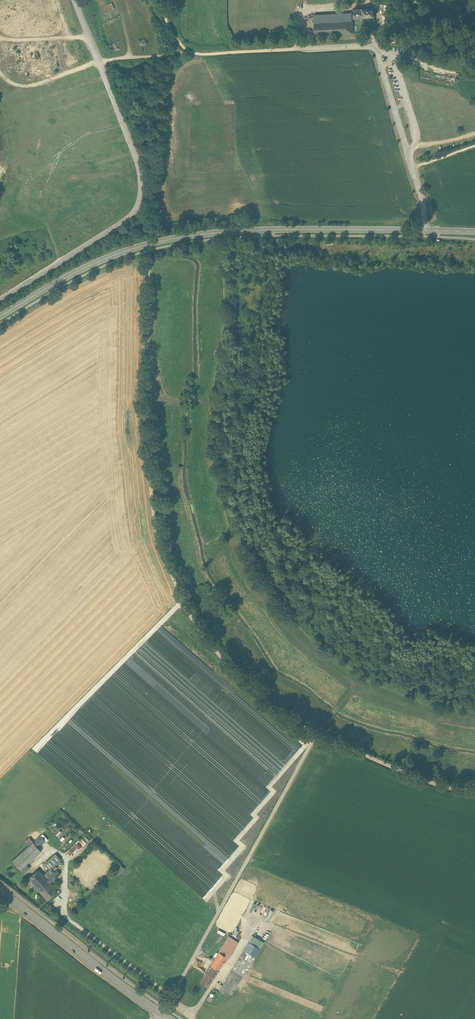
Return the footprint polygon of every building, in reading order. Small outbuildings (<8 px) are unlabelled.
[(109,11),(115,9),(112,2),(106,4),(109,11)] [(366,9),(353,10),(354,18),(367,17),(366,9)] [(351,20),(314,23),(314,28),(315,36),(353,33),(352,20),(351,20)] [(314,28),(301,29),(301,36),(315,36),(314,28)] [(41,836),(34,841),(39,847),(45,841),(41,836)] [(33,842),(12,860),(20,869),(41,851),(33,842)] [(56,853),(44,864),(50,869),(61,859),(56,853)] [(116,871),(120,874),(125,867),(121,865),(116,871)] [(38,869),(28,878),(40,892),(50,883),(38,869)] [(57,871),(48,879),(51,882),(60,874),(57,871)] [(50,883),(40,892),(47,900),(57,891),(50,883)] [(262,918),(267,920),(271,910),(266,908),(262,918)] [(253,935),(233,969),(240,973),(232,987),(230,990),(228,992),(228,993),(232,995),(244,974),(264,942),(253,935)] [(226,939),(204,975),(212,980),(218,970),(219,971),(227,957),(228,958),(236,945),(226,939)] [(240,973),(233,969),(225,982),(232,987),(240,973)] [(212,980),(204,975),(200,982),(208,987),(212,980)]
